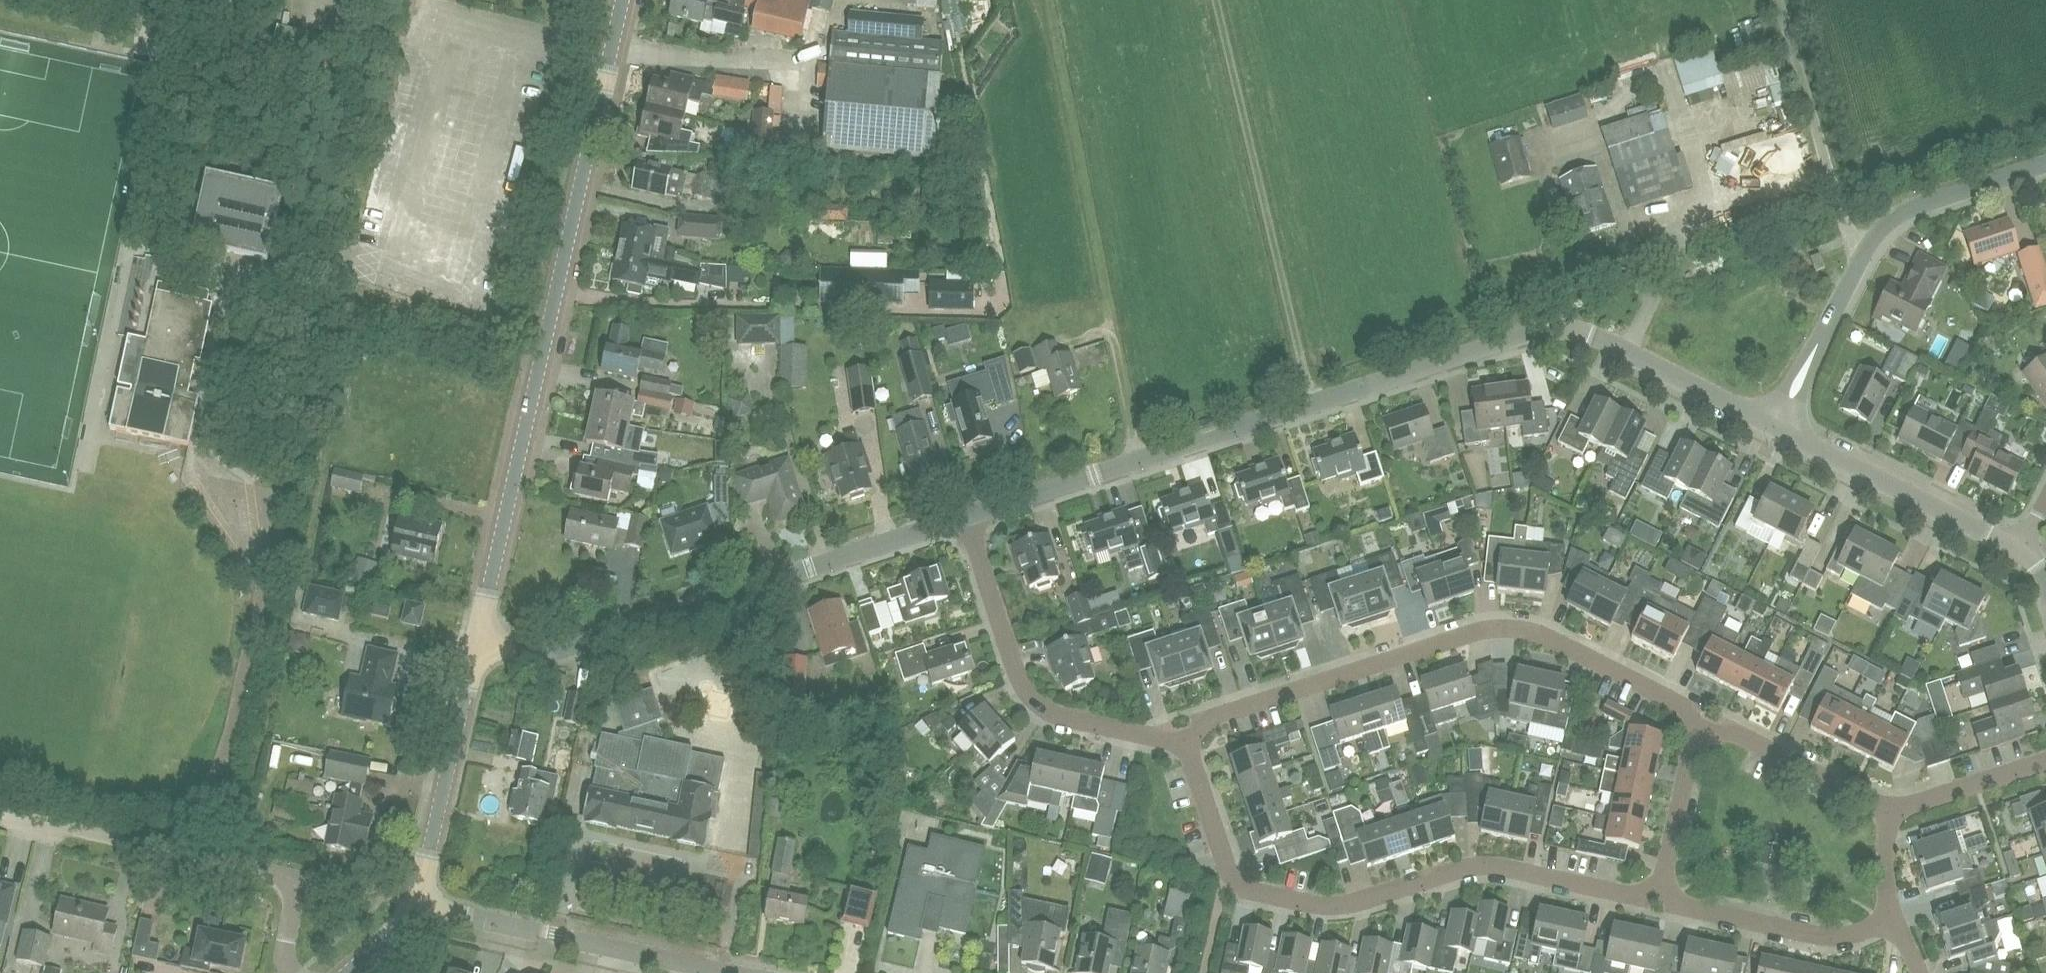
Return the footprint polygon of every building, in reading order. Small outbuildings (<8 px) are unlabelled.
[(801,43),(811,0),(731,0),(729,6),(709,2),(709,0),(675,0),(671,16),(704,23),(706,13),(716,16),(715,21),(727,24),(725,34),(739,38),(742,27),(743,27),(747,11),(745,10),(746,7),(758,10),(755,24),(753,31),(801,43)] [(847,35),(836,34),(833,65),(819,64),(817,87),(831,88),(825,151),(935,161),(942,77),(941,77),(944,43),(922,41),(924,19),(850,11),(847,35)] [(329,72),(336,40),(277,27),(269,58),(329,72)] [(1715,48),(1678,59),(1688,94),(1725,83),(1730,98),(1756,90),(1748,63),(1722,71),(1715,48)] [(649,108),(686,116),(689,101),(701,104),(703,96),(714,98),(715,92),(742,96),(744,83),(716,78),(715,86),(694,82),(695,79),(671,74),(669,82),(652,78),(648,94),(652,95),(649,108)] [(1551,107),(1556,126),(1591,116),(1586,98),(1551,107)] [(686,116),(649,108),(646,121),(642,120),(638,136),(658,141),(659,137),(671,140),(668,155),(699,156),(701,146),(692,144),(694,134),(682,131),(686,116)] [(770,152),(773,114),(757,113),(754,151),(770,152)] [(1610,157),(1623,201),(1627,200),(1630,208),(1687,190),(1684,179),(1669,137),(1656,142),(1647,115),(1601,130),(1610,157)] [(1521,140),(1520,137),(1489,146),(1501,187),(1505,186),(1532,178),(1527,163),(1525,163),(1519,141),(1521,140)] [(1726,152),(1730,160),(1748,152),(1744,144),(1726,152)] [(671,170),(673,161),(657,158),(655,167),(640,163),(634,189),(666,196),(666,195),(682,199),(683,194),(692,194),(691,199),(720,202),(724,182),(687,174),(687,175),(672,171),(672,170),(671,170)] [(1615,224),(1597,169),(1560,181),(1579,236),(1615,224)] [(267,260),(282,189),(206,172),(191,243),(267,260)] [(719,239),(720,220),(682,217),(680,235),(719,239)] [(1975,265),(2018,251),(2008,220),(1965,234),(1975,265)] [(701,265),(676,255),(677,253),(653,248),(656,232),(626,226),(620,254),(632,257),(674,265),(699,270),(701,265)] [(892,245),(892,233),(877,232),(878,244),(892,245)] [(2038,307),(2045,304),(2045,272),(2038,249),(2021,255),(2038,307)] [(620,254),(618,267),(613,266),(611,277),(615,278),(614,283),(630,286),(629,294),(641,297),(643,289),(645,289),(645,287),(660,290),(662,279),(671,281),(672,278),(727,290),(727,277),(753,277),(756,269),(726,268),(726,266),(701,265),(699,270),(674,265),(632,257),(620,254)] [(1815,271),(1825,268),(1820,254),(1811,258),(1815,271)] [(1928,302),(1945,268),(1919,255),(1902,289),(1891,283),(1874,317),(1880,320),(1882,316),(1915,333),(1930,303),(1928,302)] [(920,296),(920,272),(825,270),(824,304),(904,306),(904,295),(920,296)] [(972,310),(972,284),(932,283),(932,289),(930,291),(930,301),(932,303),(932,309),(972,310)] [(196,355),(195,359),(201,360),(213,303),(208,302),(210,294),(208,291),(181,285),(177,287),(162,284),(158,287),(157,292),(147,341),(129,337),(119,385),(132,388),(136,389),(143,361),(179,368),(182,352),(196,355)] [(737,346),(780,345),(780,315),(736,316),(737,346)] [(627,349),(631,330),(615,327),(611,345),(609,345),(603,373),(637,380),(639,369),(662,373),(666,358),(664,358),(667,346),(643,341),(641,352),(627,349)] [(936,343),(948,340),(944,327),(932,331),(936,343)] [(933,396),(917,342),(901,346),(905,359),(901,360),(914,402),(933,396)] [(1059,357),(1054,342),(1035,349),(1042,371),(1039,372),(1031,375),(1035,386),(1052,381),(1057,397),(1081,390),(1069,354),(1059,357)] [(808,388),(808,346),(781,346),(780,388),(808,388)] [(1030,348),(1013,354),(1020,375),(1037,369),(1030,348)] [(195,359),(196,355),(182,352),(179,368),(143,361),(136,389),(187,400),(188,393),(195,359)] [(1920,359),(1906,352),(1893,377),(1907,384),(1920,359)] [(1963,363),(1949,356),(1943,368),(1957,375),(1963,363)] [(2024,374),(2045,405),(2045,358),(2024,374)] [(989,441),(993,440),(982,405),(997,401),(998,407),(1014,402),(1005,360),(986,365),(988,373),(961,381),(966,398),(953,402),(954,406),(947,408),(952,424),(959,422),(967,448),(975,445),(976,449),(990,445),(989,441)] [(876,410),(870,368),(848,371),(851,399),(853,399),(855,414),(876,410)] [(1841,408),(1869,423),(1890,383),(1861,368),(1841,408)] [(669,397),(670,396),(672,383),(644,377),(641,391),(669,397)] [(1500,387),(1505,427),(1522,425),(1523,437),(1549,434),(1545,410),(1531,412),(1528,384),(1500,387)] [(1489,429),(1505,427),(1500,387),(1472,391),(1476,420),(1462,421),(1465,445),(1490,442),(1489,429)] [(187,400),(136,389),(132,388),(131,392),(118,389),(110,428),(189,445),(199,396),(188,393),(187,400)] [(695,402),(670,396),(669,397),(641,391),(641,393),(637,392),(635,403),(599,395),(593,419),(627,427),(629,428),(631,419),(643,422),(646,409),(669,414),(670,412),(673,412),(673,413),(691,417),(695,402)] [(735,419),(755,412),(749,392),(728,398),(735,419)] [(1620,414),(1621,412),(1597,400),(1585,423),(1571,416),(1558,442),(1583,455),(1590,441),(1602,447),(1603,448),(1620,414)] [(1432,432),(1424,407),(1385,420),(1395,449),(1422,440),(1430,463),(1455,455),(1446,427),(1432,432)] [(1972,433),(1975,428),(1961,421),(1957,430),(1914,408),(1898,439),(1942,461),(1950,444),(1963,451),(1972,433)] [(938,470),(925,424),(920,409),(893,417),(897,432),(898,432),(907,462),(903,464),(907,477),(911,476),(912,478),(914,477),(915,482),(928,478),(927,474),(938,470)] [(1963,451),(1961,455),(1974,462),(1969,473),(2009,494),(2024,465),(1995,451),(2002,438),(1990,432),(1998,416),(1984,409),(1975,428),(1972,433),(1963,451)] [(1595,462),(1609,469),(1606,476),(1615,480),(1609,492),(1625,500),(1648,455),(1633,448),(1645,424),(1621,412),(1620,414),(1603,448),(1595,462)] [(593,419),(588,444),(627,453),(625,465),(641,468),(641,467),(658,469),(659,455),(641,452),(642,443),(627,439),(629,428),(627,427),(593,419)] [(860,446),(856,432),(845,436),(849,449),(825,457),(831,476),(835,475),(843,499),(851,497),(852,501),(866,496),(864,492),(872,490),(864,465),(868,464),(862,445),(860,446)] [(1362,457),(1355,434),(1336,440),(1337,444),(1313,452),(1315,459),(1311,460),(1316,474),(1320,473),(1322,481),(1347,473),(1348,477),(1357,474),(1361,486),(1384,478),(1376,452),(1362,457)] [(1688,491),(1706,456),(1682,443),(1673,461),(1666,463),(1656,458),(1641,487),(1667,500),(1675,485),(1688,491)] [(1706,456),(1688,491),(1680,507),(1719,527),(1734,499),(1718,491),(1730,468),(1706,456)] [(625,465),(599,459),(597,472),(582,469),(576,496),(609,503),(611,490),(629,494),(633,475),(639,476),(637,487),(654,490),(655,489),(658,469),(641,467),(641,468),(625,465)] [(1286,482),(1279,459),(1260,465),(1262,469),(1237,477),(1239,484),(1235,485),(1240,499),(1244,498),(1246,506),(1271,498),(1272,502),(1281,499),(1285,511),(1294,507),(1296,512),(1310,508),(1300,477),(1286,482)] [(803,512),(787,462),(737,479),(745,503),(770,495),(778,520),(803,512)] [(715,505),(729,505),(728,477),(714,477),(715,505)] [(1211,507),(1203,484),(1184,490),(1186,494),(1161,502),(1163,509),(1159,510),(1164,524),(1168,523),(1170,531),(1195,523),(1196,527),(1205,524),(1209,536),(1233,528),(1224,502),(1211,507)] [(1769,544),(1775,531),(1792,499),(1770,488),(1759,510),(1747,504),(1735,527),(1769,544)] [(1810,570),(1810,569),(1822,546),(1800,535),(1813,510),(1792,499),(1775,531),(1786,536),(1784,541),(1803,551),(1797,563),(1790,578),(1802,583),(1802,584),(1810,570)] [(718,541),(716,533),(707,508),(661,523),(673,556),(711,543),(718,541)] [(1447,508),(1423,515),(1430,539),(1444,535),(1440,524),(1451,521),(1447,508)] [(1088,534),(1084,535),(1088,549),(1092,548),(1095,555),(1120,547),(1129,572),(1144,566),(1150,581),(1164,576),(1154,545),(1140,550),(1137,546),(1140,545),(1127,509),(1108,515),(1110,518),(1085,528),(1088,534)] [(643,550),(650,519),(619,512),(616,522),(572,512),(566,541),(613,551),(617,530),(627,532),(624,546),(643,550)] [(435,564),(443,525),(401,516),(392,554),(435,564)] [(1521,592),(1527,542),(1528,527),(1515,526),(1514,540),(1489,537),(1486,563),(1500,565),(1497,589),(1521,592)] [(1040,537),(1037,530),(1011,539),(1013,546),(1012,546),(1018,565),(1022,564),(1030,588),(1037,586),(1038,590),(1052,586),(1050,582),(1058,579),(1051,555),(1055,553),(1049,534),(1040,537)] [(1654,530),(1646,544),(1655,549),(1662,535),(1654,530)] [(1860,577),(1877,543),(1855,531),(1850,542),(1842,538),(1826,570),(1840,577),(1844,569),(1860,577)] [(1457,546),(1458,549),(1436,556),(1440,566),(1451,600),(1474,593),(1465,568),(1479,563),(1471,541),(1467,540),(1460,542),(1457,546)] [(1527,542),(1521,592),(1545,594),(1547,578),(1562,574),(1566,546),(1550,544),(1527,542)] [(1896,611),(1908,589),(1887,578),(1900,554),(1877,543),(1860,577),(1852,595),(1881,610),(1884,605),(1896,611)] [(1589,616),(1609,575),(1588,564),(1591,558),(1580,552),(1568,578),(1578,583),(1567,605),(1589,616)] [(1356,581),(1370,623),(1387,617),(1389,612),(1395,611),(1386,582),(1401,577),(1393,553),(1366,562),(1371,576),(1356,581)] [(1451,600),(1440,566),(1429,570),(1424,556),(1401,564),(1409,588),(1420,585),(1428,608),(1451,600)] [(377,564),(359,558),(352,580),(371,586),(377,564)] [(934,602),(949,597),(940,570),(902,582),(903,586),(888,591),(891,602),(896,600),(903,621),(907,624),(936,614),(937,611),(934,602)] [(1810,570),(1802,584),(1803,585),(1816,591),(1824,577),(1810,570)] [(1370,623),(1356,581),(1341,586),(1336,572),(1310,580),(1318,605),(1333,600),(1342,628),(1348,626),(1353,629),(1370,623)] [(1632,610),(1636,602),(1643,587),(1632,581),(1628,590),(1608,580),(1610,575),(1609,575),(1589,616),(1610,627),(1621,605),(1632,610)] [(1945,620),(1963,586),(1941,575),(1928,601),(1920,597),(1909,618),(1938,634),(1945,620)] [(1265,611),(1278,653),(1295,647),(1298,642),(1303,641),(1292,605),(1307,600),(1299,576),(1272,584),(1279,606),(1265,611)] [(1653,648),(1675,604),(1662,597),(1661,600),(1656,598),(1662,585),(1648,578),(1643,587),(1636,602),(1647,607),(1632,638),(1653,648)] [(339,621),(345,593),(310,585),(303,612),(339,621)] [(1963,586),(1946,621),(1958,627),(1955,634),(1959,647),(1986,638),(1981,623),(1974,620),(1985,597),(1963,586)] [(1908,589),(1896,611),(1893,617),(1906,624),(1909,618),(1920,597),(1921,595),(1908,589)] [(1084,624),(1093,621),(1085,594),(1068,600),(1076,626),(1084,624)] [(1703,629),(1716,603),(1704,597),(1696,614),(1675,604),(1653,648),(1674,659),(1692,623),(1703,629)] [(848,625),(841,602),(810,612),(828,668),(869,655),(858,622),(848,625)] [(1278,653),(1265,611),(1250,616),(1245,602),(1218,610),(1226,635),(1242,630),(1251,658),(1256,656),(1261,659),(1278,653)] [(389,618),(391,607),(375,603),(372,614),(389,618)] [(1717,681),(1732,650),(1739,636),(1719,626),(1728,609),(1716,603),(1703,629),(1714,634),(1696,670),(1717,681)] [(1763,617),(1768,608),(1757,603),(1752,612),(1763,617)] [(420,626),(424,607),(409,604),(404,622),(420,626)] [(868,635),(882,630),(874,604),(860,608),(868,635)] [(1186,629),(1171,634),(1173,641),(1187,683),(1204,677),(1207,672),(1212,670),(1203,642),(1218,637),(1209,610),(1182,618),(1186,629)] [(1114,614),(1093,621),(1084,624),(1089,638),(1119,628),(1114,614)] [(1318,644),(1329,642),(1325,618),(1314,620),(1318,644)] [(1187,683),(1173,641),(1159,646),(1154,631),(1127,640),(1135,664),(1150,659),(1159,688),(1165,686),(1170,688),(1187,683)] [(1094,681),(1086,657),(1090,655),(1084,636),(1047,648),(1053,667),(1058,666),(1065,690),(1072,688),(1073,692),(1087,688),(1086,684),(1094,681)] [(1753,660),(1762,642),(1751,637),(1742,655),(1732,650),(1717,681),(1737,691),(1753,660)] [(1758,702),(1779,659),(1779,658),(1773,671),(1762,665),(1773,643),(1764,639),(1762,642),(1753,660),(1737,691),(1758,702)] [(973,672),(964,644),(946,649),(947,653),(928,659),(924,645),(895,654),(904,682),(929,674),(933,685),(973,672)] [(1975,668),(1989,664),(2000,660),(2001,660),(1997,646),(1971,655),(1975,668)] [(391,678),(396,655),(369,649),(362,679),(352,677),(343,716),(366,721),(367,718),(388,723),(396,687),(388,685),(389,677),(391,678)] [(1779,659),(1758,702),(1778,712),(1796,677),(1810,684),(1824,656),(1810,649),(1800,669),(1779,659)] [(804,697),(807,659),(786,657),(783,696),(804,697)] [(2025,694),(2017,670),(2005,674),(2000,660),(1989,664),(1975,668),(1956,675),(1964,699),(1985,693),(1990,706),(2025,694)] [(1494,688),(1494,682),(1478,687),(1471,684),(1465,667),(1443,674),(1453,707),(1468,702),(1473,715),(1475,717),(1479,719),(1481,720),(1495,716),(1494,688)] [(1831,739),(1853,696),(1833,686),(1839,675),(1825,667),(1810,695),(1824,702),(1811,728),(1831,739)] [(1541,675),(1518,670),(1513,694),(1506,692),(1506,687),(1494,688),(1495,716),(1530,724),(1534,710),(1541,675)] [(1435,727),(1458,720),(1453,707),(1443,674),(1421,681),(1432,717),(1435,727)] [(1565,732),(1571,707),(1559,704),(1565,680),(1541,675),(1534,710),(1530,724),(1565,732)] [(1287,682),(1291,692),(1307,685),(1303,676),(1287,682)] [(1907,690),(1912,681),(1901,676),(1896,685),(1907,690)] [(661,743),(664,731),(660,731),(657,722),(663,720),(653,689),(614,702),(627,740),(602,735),(601,738),(597,737),(592,760),(596,761),(595,769),(598,770),(593,791),(592,791),(585,824),(615,830),(616,828),(673,840),(673,842),(703,849),(710,816),(715,794),(719,795),(726,760),(692,753),(693,749),(661,743)] [(1374,697),(1384,729),(1407,722),(1396,689),(1374,697)] [(579,725),(586,694),(570,692),(563,722),(579,725)] [(1973,726),(1981,751),(2025,736),(2021,723),(2033,718),(2025,694),(1990,706),(1994,719),(1973,726)] [(1852,749),(1867,719),(1876,701),(1866,696),(1863,702),(1853,696),(1831,739),(1852,749)] [(1374,733),(1384,729),(1374,697),(1352,704),(1363,736),(1369,755),(1380,752),(1374,733)] [(1627,727),(1634,713),(1608,700),(1601,713),(1627,727)] [(1340,744),(1363,736),(1352,704),(1330,711),(1340,744)] [(974,747),(1000,724),(984,707),(958,729),(974,747)] [(956,726),(942,711),(923,723),(931,732),(941,724),(948,733),(956,726)] [(1931,742),(1943,738),(1935,715),(1918,721),(1915,726),(1895,715),(1888,729),(1872,760),(1893,770),(1910,736),(1920,741),(1922,745),(1931,742)] [(1419,721),(1424,738),(1437,734),(1435,727),(1432,717),(1419,721)] [(1872,760),(1888,729),(1867,719),(1852,749),(1872,760)] [(1429,751),(1424,738),(1419,721),(1407,725),(1417,755),(1429,751)] [(1238,781),(1270,770),(1270,769),(1281,766),(1275,747),(1301,739),(1296,722),(1258,735),(1262,748),(1230,758),(1238,781)] [(1006,783),(1006,782),(1001,777),(1004,774),(1003,772),(1007,768),(997,757),(1015,741),(1000,724),(974,747),(992,767),(985,774),(984,774),(974,784),(981,792),(971,802),(986,819),(1006,783)] [(1318,753),(1330,749),(1322,726),(1311,730),(1318,753)] [(1625,752),(1658,759),(1663,736),(1630,729),(1611,740),(1609,747),(1625,751),(1625,752)] [(529,761),(533,741),(512,736),(507,756),(529,761)] [(1931,742),(1939,764),(1950,761),(1943,738),(1931,742)] [(1574,741),(1564,739),(1561,751),(1571,753),(1574,741)] [(1584,757),(1587,743),(1574,741),(1571,754),(1584,757)] [(1927,768),(1939,764),(1931,742),(1922,745),(1920,745),(1927,768)] [(282,768),(288,749),(280,746),(274,765),(282,768)] [(1330,749),(1318,753),(1324,772),(1341,766),(1335,747),(1330,749)] [(364,785),(369,760),(330,752),(325,776),(351,782),(348,798),(335,795),(324,846),(352,851),(353,847),(365,849),(373,816),(360,813),(362,802),(359,801),(362,784),(364,785)] [(1653,781),(1658,759),(1625,752),(1623,760),(1607,757),(1604,770),(1653,781)] [(1019,763),(1018,762),(1006,782),(1006,783),(986,819),(982,826),(993,829),(1007,804),(1026,808),(1028,798),(1033,799),(1036,789),(1052,792),(1060,759),(1037,754),(1034,766),(1019,763)] [(1074,797),(1082,764),(1060,759),(1052,792),(1049,807),(1059,809),(1062,795),(1074,797)] [(1097,802),(1105,769),(1082,764),(1074,797),(1071,811),(1097,816),(1098,808),(1099,807),(1097,802)] [(1311,780),(1321,777),(1317,765),(1307,768),(1311,780)] [(1414,768),(1391,772),(1395,790),(1418,786),(1414,768)] [(1278,791),(1270,770),(1238,781),(1245,802),(1278,791)] [(1649,803),(1653,781),(1604,770),(1599,793),(1603,794),(1649,803)] [(1559,784),(1569,786),(1572,774),(1562,772),(1559,784)] [(761,862),(771,776),(756,773),(747,860),(761,862)] [(528,822),(529,825),(536,826),(538,824),(542,825),(545,807),(552,808),(558,779),(535,774),(535,776),(525,774),(522,785),(521,785),(519,796),(514,795),(511,811),(516,812),(514,820),(528,822)] [(1504,837),(1512,798),(1498,795),(1501,783),(1482,779),(1482,775),(1465,775),(1465,778),(1466,794),(1466,803),(1483,802),(1487,803),(1481,831),(1504,837)] [(1321,777),(1311,780),(1315,792),(1324,789),(1321,777)] [(1450,795),(1466,794),(1465,778),(1449,779),(1450,795)] [(1378,793),(1390,789),(1387,779),(1375,783),(1378,793)] [(1110,811),(1117,813),(1122,814),(1128,786),(1116,784),(1110,811)] [(1566,798),(1569,786),(1559,784),(1556,796),(1566,798)] [(1512,798),(1504,837),(1528,842),(1534,812),(1546,814),(1552,788),(1539,785),(1539,787),(1530,785),(1526,801),(1512,798)] [(1252,824),(1285,813),(1281,802),(1291,798),(1288,788),(1278,791),(1245,802),(1252,824)] [(2045,831),(2045,808),(2041,792),(2020,799),(2021,803),(2011,806),(2015,819),(2029,814),(2036,835),(2045,831)] [(1644,826),(1649,803),(1603,794),(1601,804),(1613,806),(1610,818),(1644,826)] [(1422,813),(1433,846),(1455,838),(1441,796),(1419,803),(1422,813)] [(1433,846),(1422,813),(1410,817),(1406,805),(1396,808),(1400,820),(1411,853),(1433,846)] [(1333,813),(1341,838),(1343,844),(1358,839),(1367,867),(1390,860),(1379,827),(1366,831),(1361,815),(1360,812),(1352,807),(1349,808),(1333,813)] [(1117,813),(1110,811),(1098,808),(1097,816),(1092,836),(1098,837),(1096,847),(1109,850),(1111,840),(1117,813)] [(1285,813),(1252,824),(1259,846),(1272,842),(1276,853),(1294,847),(1298,860),(1332,849),(1329,842),(1319,838),(1308,841),(1304,830),(1291,834),(1285,813)] [(1644,826),(1610,818),(1597,816),(1594,830),(1607,833),(1605,841),(1639,849),(1644,826)] [(1920,870),(1967,854),(1960,832),(1966,830),(1962,818),(1937,826),(1941,838),(1911,848),(1916,861),(1917,861),(1920,870)] [(1390,860),(1411,853),(1400,820),(1379,827),(1390,860)] [(2045,854),(2045,831),(2036,835),(2042,855),(2045,854)] [(965,935),(985,850),(932,837),(928,852),(908,847),(903,870),(888,934),(920,942),(930,900),(944,904),(938,929),(965,935)] [(1343,844),(1341,838),(1329,842),(1332,849),(1337,864),(1348,860),(1343,844)] [(1606,859),(1608,846),(1579,840),(1576,852),(1606,859)] [(804,926),(809,898),(788,894),(791,879),(789,878),(795,844),(779,841),(772,876),(773,876),(765,919),(804,926)] [(2007,867),(2017,863),(2013,851),(2003,855),(2007,867)] [(1959,895),(1985,887),(1979,871),(1973,870),(1967,854),(1920,870),(1923,879),(1922,879),(1926,893),(1956,883),(1959,895)] [(1105,886),(1111,860),(1091,855),(1085,880),(1105,886)] [(2017,863),(2007,867),(2011,879),(2021,875),(2017,863)] [(6,924),(14,889),(0,886),(0,923),(6,924)] [(1943,938),(1990,922),(1985,906),(1990,902),(1985,887),(1959,895),(1963,906),(1934,916),(1938,929),(1940,929),(1943,938)] [(869,929),(877,894),(849,888),(841,923),(869,929)] [(1189,922),(1194,895),(1169,890),(1163,917),(1189,922)] [(1023,920),(1023,892),(1008,892),(1008,920),(1023,920)] [(111,956),(117,927),(105,925),(108,910),(61,900),(54,934),(99,944),(97,953),(111,956)] [(1479,917),(1475,940),(1487,942),(1484,959),(1510,965),(1516,937),(1502,934),(1507,909),(1481,904),(1478,917),(1479,917)] [(1113,950),(1124,952),(1133,913),(1109,908),(1102,940),(1084,936),(1076,972),(1108,972),(1113,950)] [(1542,948),(1556,951),(1564,915),(1561,914),(1558,912),(1551,912),(1540,909),(1534,936),(1519,933),(1514,958),(1529,961),(1528,964),(1538,966),(1542,948)] [(1032,911),(1031,919),(1027,918),(1021,948),(1025,949),(1021,964),(1028,965),(1027,969),(1031,971),(1034,972),(1035,972),(1044,972),(1045,972),(1046,969),(1052,970),(1060,931),(1042,927),(1045,914),(1032,911)] [(1478,917),(1454,912),(1448,937),(1435,934),(1434,934),(1427,968),(1449,972),(1453,972),(1458,950),(1472,953),(1475,940),(1479,917),(1478,917)] [(1565,969),(1583,972),(1590,972),(1594,956),(1595,950),(1583,947),(1589,920),(1577,917),(1572,915),(1568,915),(1564,915),(1556,951),(1568,954),(1565,969)] [(1971,970),(1977,968),(1979,968),(1984,966),(1998,962),(1993,946),(2000,933),(1996,920),(1990,922),(1943,938),(1945,947),(1944,948),(1948,961),(1966,955),(1971,970)] [(1630,967),(1638,931),(1635,930),(1633,928),(1625,928),(1614,925),(1607,958),(1594,956),(1590,972),(1629,972),(1630,967)] [(1009,927),(997,927),(998,972),(1009,972),(1009,927)] [(1435,934),(1435,933),(1409,927),(1404,952),(1391,949),(1390,949),(1385,972),(1412,972),(1414,965),(1427,968),(1434,934),(1435,934)] [(1266,959),(1271,934),(1245,928),(1241,947),(1227,945),(1222,972),(1248,972),(1250,966),(1263,969),(1265,959),(1266,959)] [(45,967),(52,937),(23,930),(16,961),(45,967)] [(239,934),(222,931),(221,937),(200,932),(196,952),(185,949),(181,967),(209,972),(211,965),(239,971),(245,941),(238,940),(239,934)] [(1638,931),(1630,967),(1644,971),(1644,972),(1668,972),(1669,967),(1657,964),(1663,936),(1651,933),(1646,931),(1642,931),(1638,931)] [(1305,967),(1311,942),(1285,936),(1279,962),(1266,959),(1265,959),(1263,969),(1264,969),(1263,972),(1304,972),(1305,967)] [(1171,940),(1159,938),(1156,951),(1138,947),(1132,972),(1164,972),(1171,940)] [(1391,949),(1391,946),(1366,940),(1361,962),(1356,965),(1347,963),(1346,963),(1344,972),(1385,972),(1390,949),(1391,949)] [(156,962),(160,946),(135,941),(132,957),(156,962)] [(1713,947),(1709,946),(1707,944),(1700,944),(1688,941),(1681,972),(1707,972),(1713,947)] [(1347,963),(1350,950),(1324,945),(1318,970),(1305,967),(1304,972),(1344,972),(1346,963),(1347,963)] [(1707,972),(1733,972),(1737,952),(1725,949),(1720,947),(1717,948),(1713,947),(1707,972)] [(1786,963),(1761,957),(1758,972),(1783,972),(1786,963)] [(1977,971),(1985,972),(2009,972),(2011,966),(1998,963),(1998,962),(1984,966),(1979,968),(1977,968),(1977,971)] [(1809,968),(1786,963),(1783,972),(1808,972),(1809,968)]
